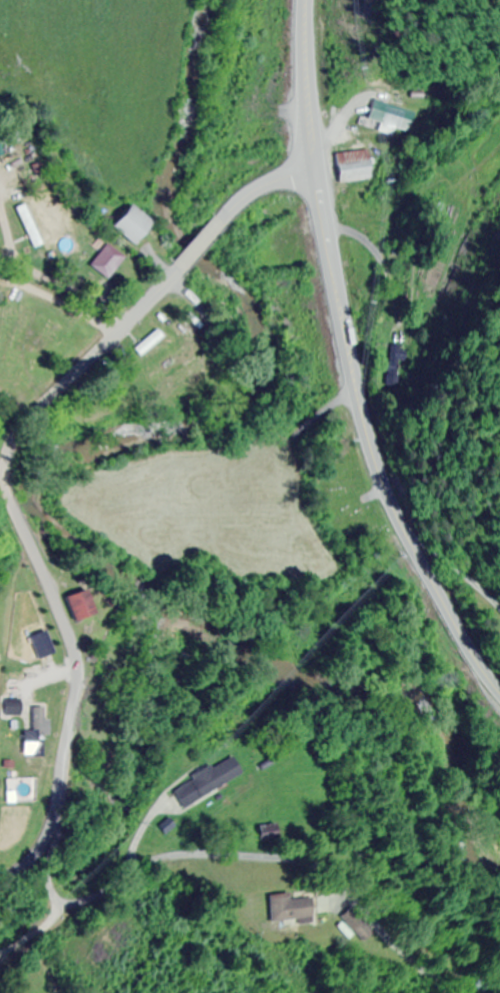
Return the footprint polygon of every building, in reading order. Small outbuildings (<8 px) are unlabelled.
[(412,131),(418,112),(379,100),(373,119),(412,131)] [(374,149),(341,153),(344,184),(378,179),(374,149)] [(114,227),(135,246),(155,224),(134,205),(114,227)] [(90,265),(109,279),(125,257),(107,243),(90,265)] [(404,362),(411,362),(411,349),(391,349),(391,388),(403,388),(404,362)] [(72,622),(94,617),(88,591),(67,596),(72,622)] [(22,702),(9,703),(10,725),(26,725),(26,737),(47,736),(46,708),(22,709),(22,702)] [(185,810),(238,773),(225,755),(172,792),(185,810)] [(276,841),(276,826),(258,826),(258,841),(276,841)] [(311,899),(290,901),(289,894),(270,896),(273,923),(298,921),(298,925),(313,924),(311,899)] [(374,934),(352,907),(340,917),(363,943),(374,934)] [(474,976),(470,989),(484,992),(487,992),(491,981),(474,976)]
